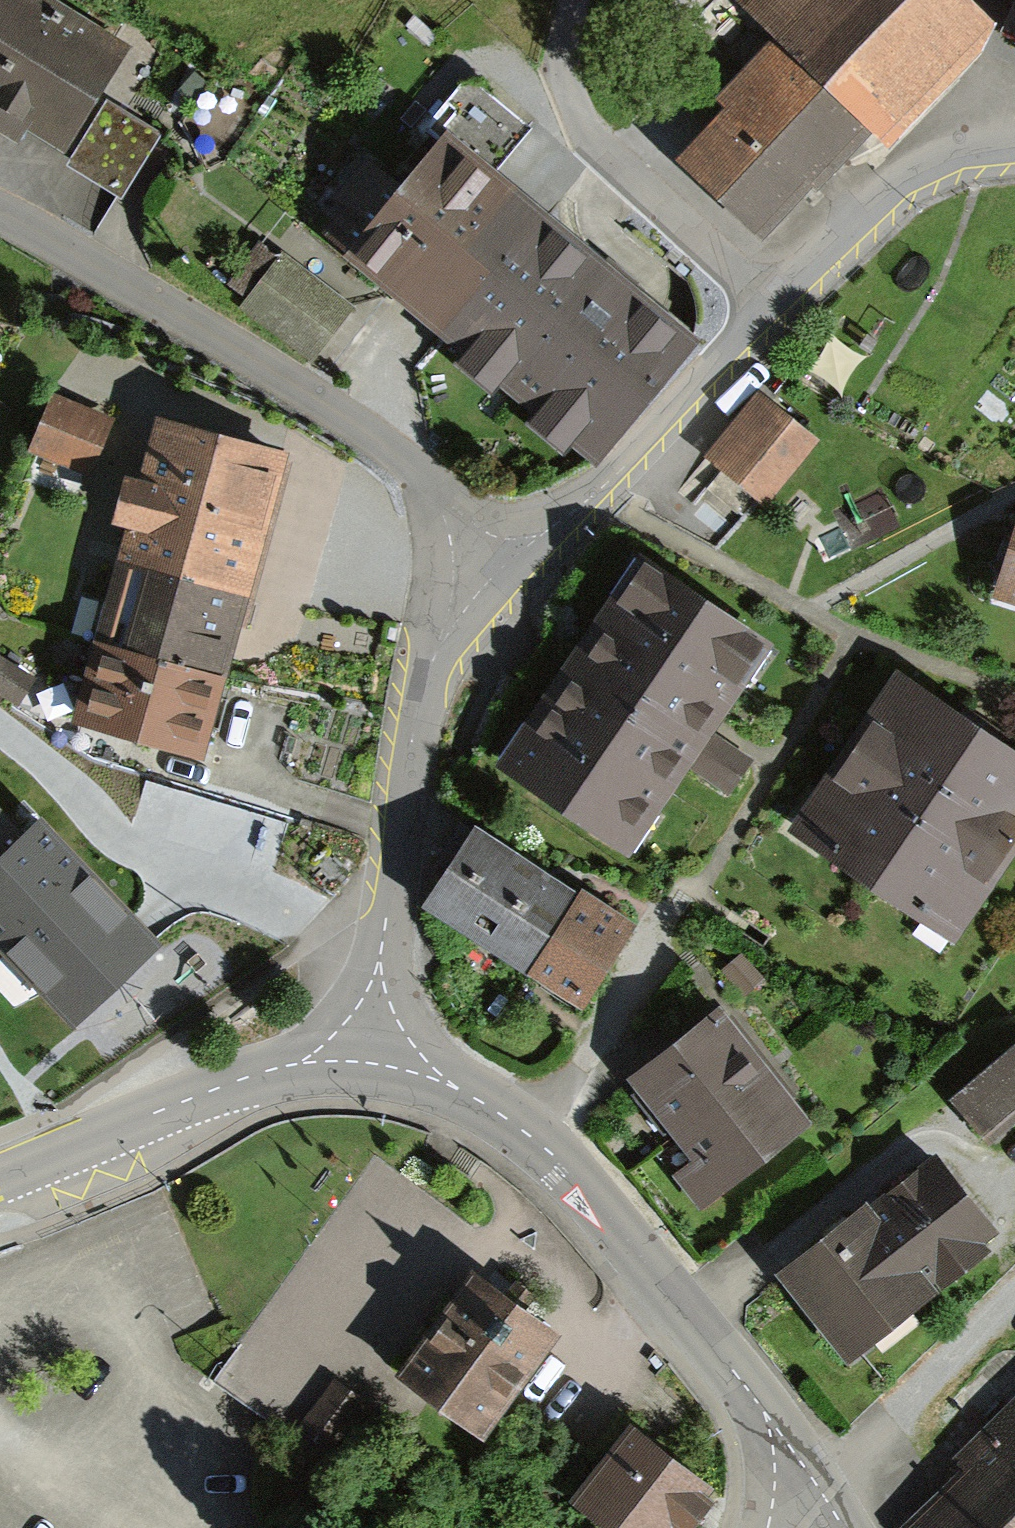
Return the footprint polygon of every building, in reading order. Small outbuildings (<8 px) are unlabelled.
[(38,0),(3,0),(0,4),(0,90),(12,98),(5,109),(61,144),(94,93),(83,86),(109,45),(38,0)] [(959,0),(777,0),(762,16),(784,37),(715,110),(724,119),(685,160),(759,231),(797,192),(802,197),(976,16),(959,0)] [(338,237),(381,271),(420,225),(435,237),(486,176),(525,128),(475,87),(435,136),(443,142),(402,192),(386,179),(338,237)] [(155,136),(107,106),(72,163),(120,193),(155,136)] [(486,176),(435,237),(486,279),(535,219),(486,176)] [(691,347),(535,219),(486,279),(447,326),(476,350),(484,340),(508,360),(500,369),(549,410),(557,400),(580,419),(572,429),(602,454),(691,347)] [(447,326),(486,279),(435,237),(420,225),(381,271),(447,326)] [(351,306),(285,252),(243,302),(309,357),(351,306)] [(107,422),(55,400),(36,447),(87,468),(107,422)] [(725,467),(755,491),(764,498),(811,440),(768,405),(720,463),(725,467)] [(160,426),(100,643),(220,677),(280,459),(160,426)] [(755,491),(725,467),(708,488),(738,512),(755,491)] [(1002,590),(1014,594),(1014,548),(1002,590)] [(746,635),(658,575),(636,607),(626,600),(535,733),(546,740),(523,773),(610,832),(632,800),(642,807),(733,674),(723,667),(746,635)] [(199,750),(220,677),(100,643),(80,717),(199,750)] [(0,658),(0,690),(17,700),(31,678),(0,658)] [(906,683),(826,799),(847,813),(825,845),(924,913),(946,882),(967,896),(1014,825),(1014,757),(906,683)] [(748,760),(719,740),(699,769),(728,789),(748,760)] [(75,1020),(155,944),(39,822),(22,839),(0,816),(0,940),(75,1020)] [(468,926),(507,864),(459,833),(447,851),(458,857),(429,901),(468,926)] [(507,864),(468,926),(532,967),(572,906),(507,864)] [(572,906),(532,967),(574,994),(573,996),(577,998),(628,920),(605,905),(598,917),(575,902),(572,906)] [(679,1131),(759,1067),(717,1014),(636,1077),(679,1131)] [(955,1100),(983,1133),(1014,1107),(1014,1049),(955,1100)] [(759,1067),(679,1131),(721,1184),(801,1120),(759,1067)] [(868,1213),(921,1280),(922,1281),(988,1228),(935,1161),(868,1213)] [(921,1280),(868,1213),(865,1209),(785,1272),(842,1343),(921,1280)] [(550,1330),(477,1276),(405,1373),(479,1427),(550,1330)] [(354,1410),(330,1392),(311,1417),(335,1435),(354,1410)] [(986,1436),(992,1443),(1014,1468),(1014,1409),(986,1436)] [(636,1431),(582,1500),(617,1527),(668,1527),(674,1521),(683,1527),(687,1527),(710,1499),(698,1489),(703,1483),(636,1431)] [(1014,1507),(1014,1468),(992,1443),(958,1475),(961,1478),(954,1484),(963,1494),(926,1527),(993,1527),(1014,1507)] [(993,1527),(1014,1527),(1014,1507),(993,1527)]
